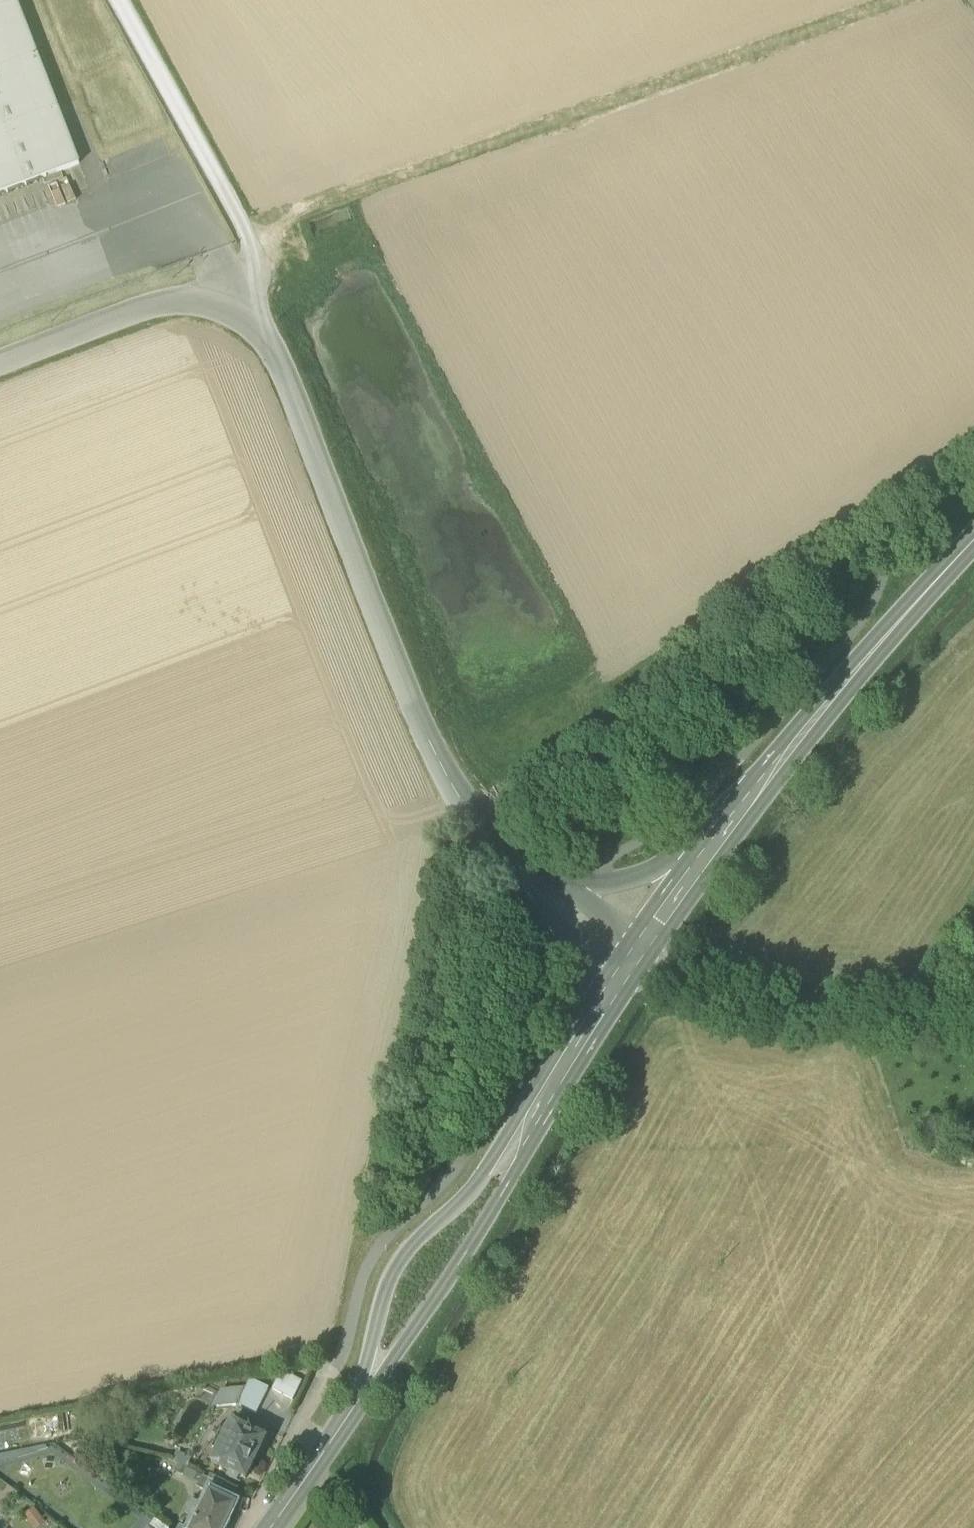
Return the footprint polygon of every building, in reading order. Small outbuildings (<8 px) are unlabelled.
[(59,175),(58,173),(80,165),(16,0),(0,0),(0,198),(59,175)] [(302,1384),(282,1373),(273,1391),(293,1401),(302,1384)] [(247,1388),(237,1407),(255,1416),(269,1388),(251,1379),(247,1388)] [(237,1407),(247,1388),(220,1391),(212,1409),(237,1407)] [(211,1463),(230,1472),(239,1476),(246,1480),(266,1438),(264,1437),(252,1432),(231,1421),(225,1435),(229,1437),(222,1452),(218,1449),(211,1463)] [(253,1428),(252,1432),(264,1437),(265,1434),(264,1430),(258,1428),(254,1429),(253,1428)] [(229,1437),(225,1435),(218,1449),(222,1452),(229,1437)] [(0,1455),(0,1462),(47,1451),(47,1446),(0,1455)] [(237,1482),(239,1476),(230,1472),(227,1477),(237,1482)] [(211,1494),(230,1504),(235,1493),(203,1477),(197,1489),(210,1495),(211,1494)] [(234,1505),(230,1504),(211,1494),(210,1495),(207,1502),(197,1522),(190,1519),(186,1527),(223,1527),(234,1505)] [(197,1522),(207,1502),(195,1495),(185,1516),(190,1519),(197,1522)] [(34,1508),(23,1516),(32,1527),(40,1527),(45,1524),(34,1508)]
